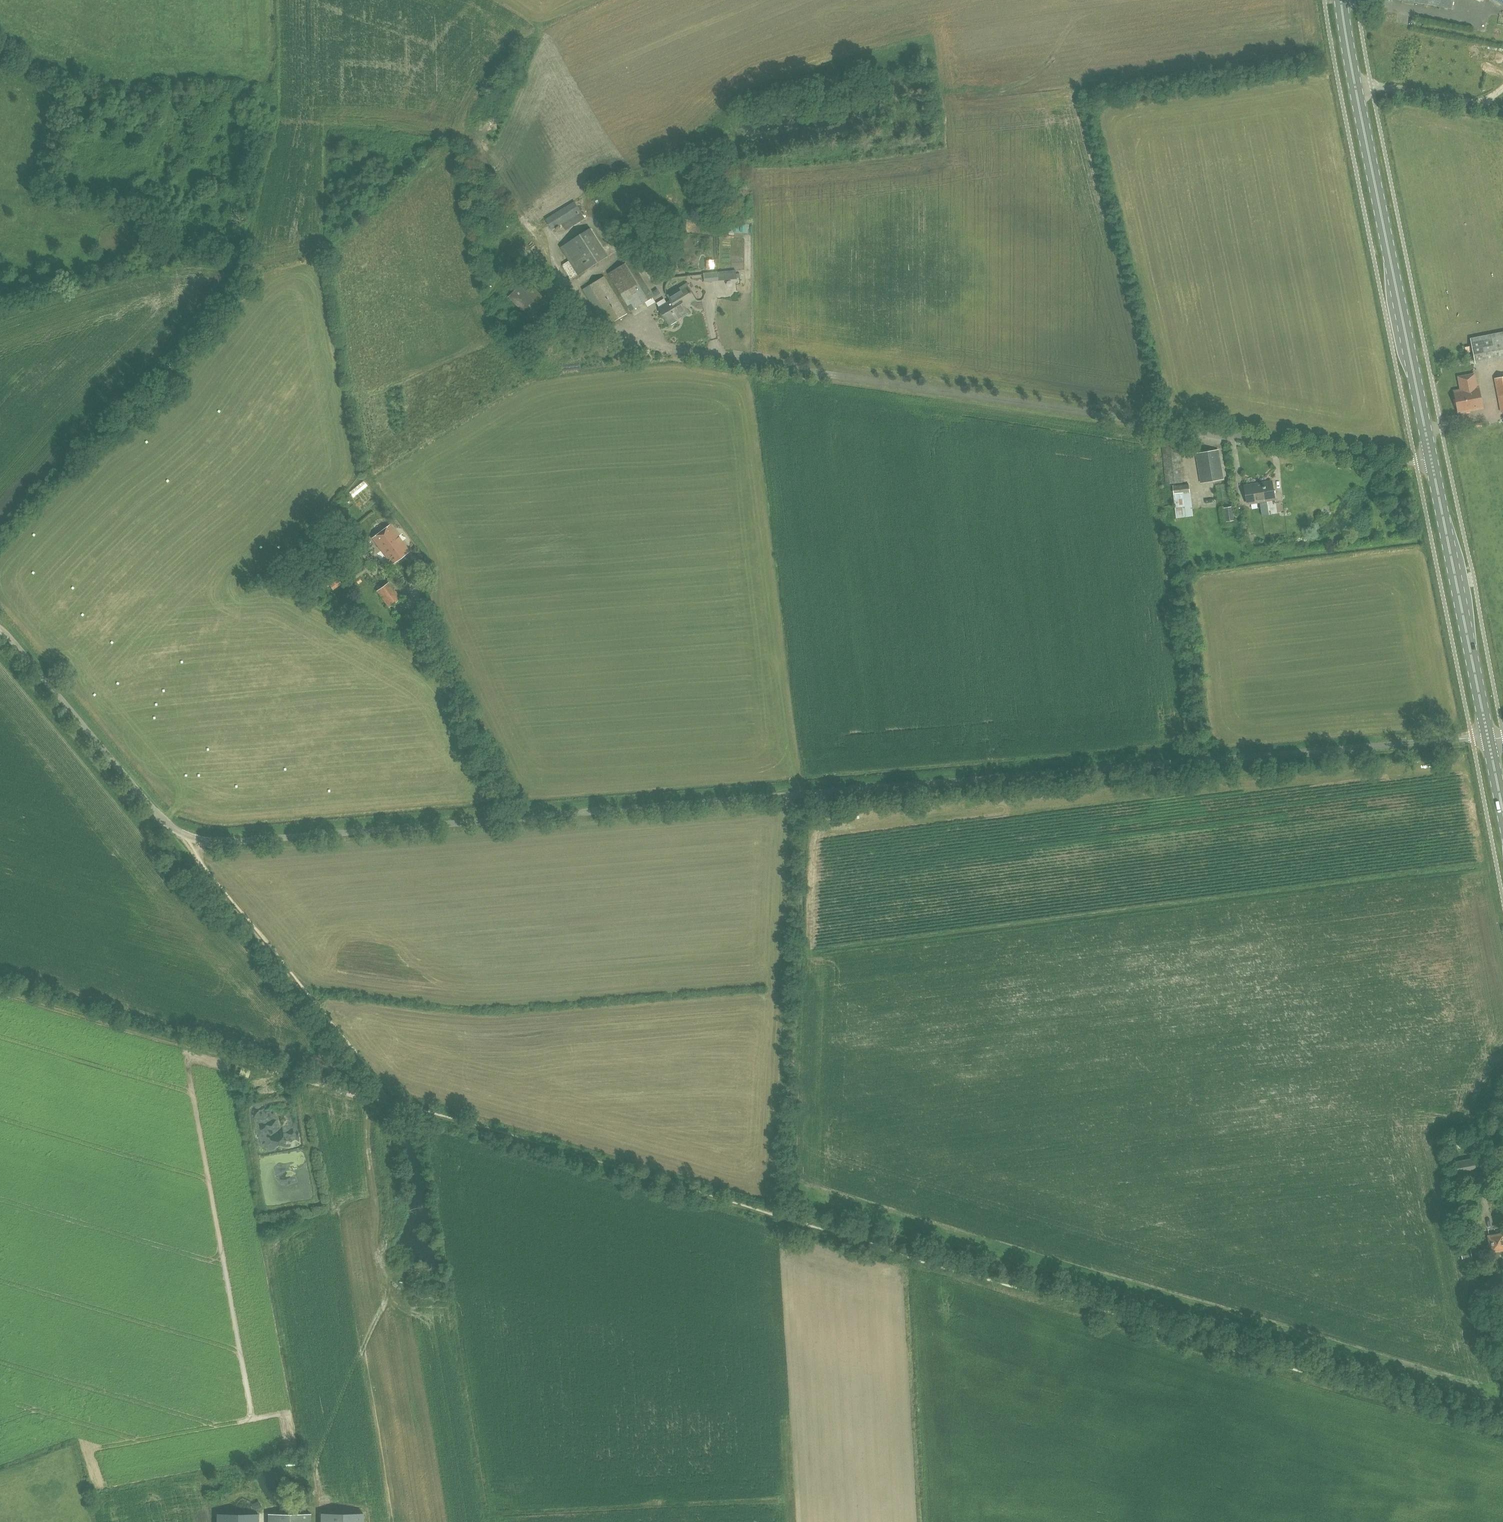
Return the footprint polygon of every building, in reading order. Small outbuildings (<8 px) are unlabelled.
[(1454,0),(1404,0),(1452,9),(1454,0)] [(575,202),(555,214),(546,219),(552,229),(561,224),(565,231),(587,217),(582,210),(581,211),(575,202)] [(678,272),(673,234),(680,233),(678,221),(670,222),(671,230),(663,231),(665,246),(663,246),(666,274),(678,272)] [(584,234),(571,241),(563,246),(580,274),(588,269),(589,270),(600,262),(584,234)] [(632,311),(655,297),(632,260),(609,274),(632,311)] [(718,272),(704,273),(705,281),(719,280),(718,272)] [(542,278),(539,273),(531,279),(534,284),(542,278)] [(613,323),(628,314),(606,276),(590,285),(613,323)] [(539,328),(557,311),(527,280),(509,296),(539,328)] [(668,295),(671,301),(660,308),(670,325),(678,320),(677,317),(680,315),(681,317),(689,312),(685,305),(695,298),(687,284),(668,295)] [(1471,339),(1476,363),(1502,357),(1502,333),(1471,339)] [(1456,397),(1480,393),(1479,386),(1477,387),(1474,374),(1459,377),(1462,390),(1454,391),(1456,397)] [(1483,408),(1480,393),(1456,397),(1459,413),(1483,408)] [(1162,442),(1165,485),(1183,482),(1179,440),(1162,442)] [(1223,479),(1218,450),(1196,454),(1201,482),(1223,479)] [(367,481),(354,493),(358,498),(372,486),(367,481)] [(1272,481),(1253,484),(1245,486),(1248,503),(1256,502),(1275,499),(1272,481)] [(1194,516),(1191,494),(1190,484),(1173,485),(1164,486),(1166,497),(1174,496),(1176,518),(1194,516)] [(1234,521),(1232,506),(1223,508),(1225,522),(1234,521)] [(391,564),(410,551),(390,524),(372,538),(391,564)] [(336,585),(349,575),(344,569),(331,579),(336,585)] [(400,599),(388,582),(377,591),(389,607),(400,599)] [(246,1076),(248,1070),(236,1067),(234,1073),(246,1076)] [(267,1162),(272,1199),(310,1194),(305,1158),(267,1162)] [(1479,1182),(1474,1158),(1454,1162),(1459,1186),(1479,1182)] [(1502,1249),(1502,1233),(1489,1236),(1492,1251),(1502,1249)] [(1471,1249),(1461,1252),(1463,1260),(1473,1258),(1471,1249)] [(217,1521),(258,1521),(258,1513),(217,1513),(217,1521)] [(321,1513),(321,1521),(363,1521),(363,1513),(321,1513)] [(311,1514),(268,1514),(268,1521),(311,1521),(311,1514)]
